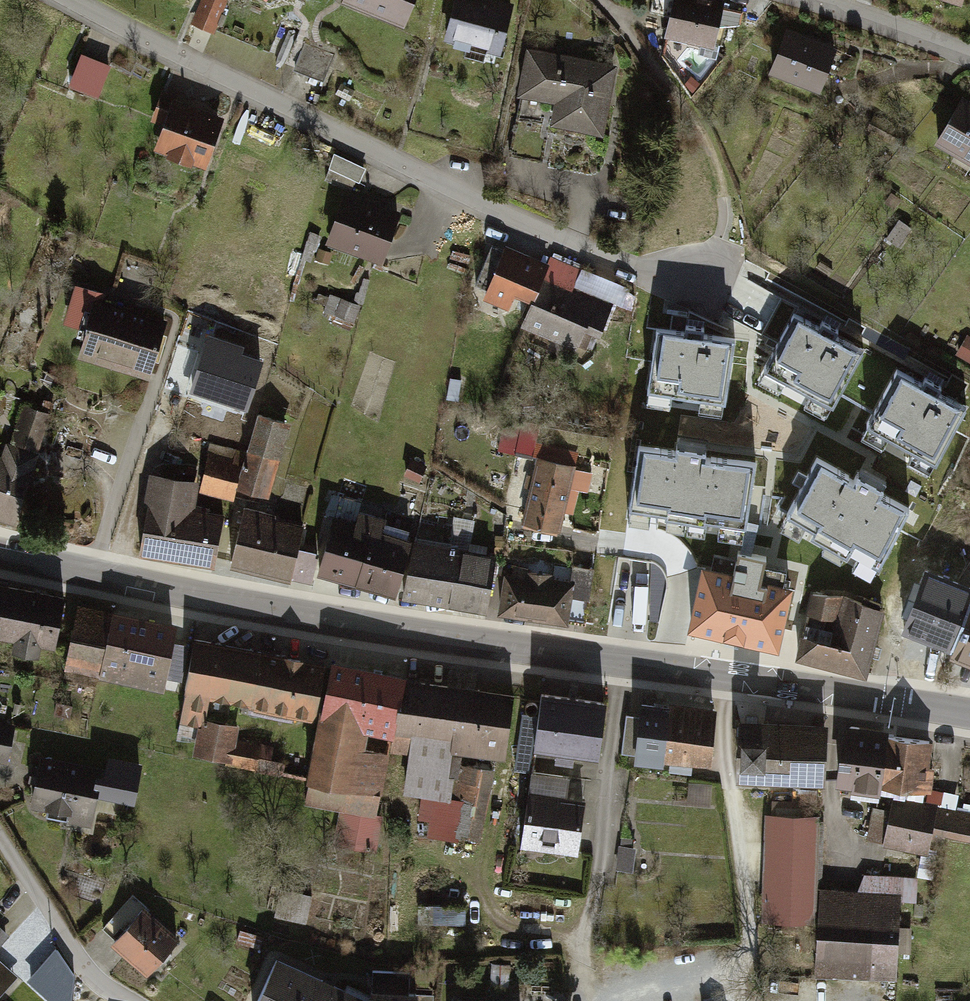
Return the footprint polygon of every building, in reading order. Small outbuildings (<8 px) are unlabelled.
[(214,0),(207,0),(195,27),(214,35),(227,5),(214,0)] [(344,8),(405,30),(416,0),(347,0),(344,8)] [(458,0),(455,0),(444,43),(499,58),(511,14),(458,0)] [(717,10),(674,0),(673,0),(664,39),(707,50),(717,10)] [(741,18),(723,13),(714,45),(733,50),(741,18)] [(831,59),(782,43),(771,76),(820,93),(831,59)] [(611,71),(528,53),(518,100),(552,107),(547,129),(597,140),(611,71)] [(74,60),(63,85),(77,91),(88,65),(74,60)] [(104,72),(92,68),(83,91),(95,96),(104,72)] [(172,95),(159,91),(149,120),(163,124),(172,95)] [(219,117),(171,100),(163,124),(155,145),(204,162),(219,117)] [(961,101),(937,144),(969,163),(969,106),(961,101)] [(363,169),(336,158),(330,174),(357,185),(363,169)] [(399,217),(345,198),(328,243),(382,263),(399,217)] [(543,271),(505,254),(487,297),(525,313),(543,271)] [(540,281),(523,328),(570,345),(577,326),(595,332),(605,305),(540,281)] [(100,296),(76,289),(68,319),(92,326),(100,296)] [(166,321),(104,303),(90,354),(152,372),(166,321)] [(797,309),(776,347),(797,359),(792,368),(830,388),(856,341),(797,309)] [(663,320),(657,362),(679,365),(678,375),(720,381),(728,329),(663,320)] [(967,338),(956,355),(969,363),(969,362),(969,339),(967,338)] [(260,360),(213,341),(197,387),(247,404),(260,360)] [(901,365),(880,404),(901,415),(896,424),(934,445),(960,397),(901,365)] [(47,409),(24,402),(12,440),(35,447),(47,409)] [(287,424),(258,417),(241,488),(270,495),(287,424)] [(751,456),(644,439),(636,488),(744,504),(751,456)] [(13,520),(34,455),(4,446),(0,457),(0,516),(13,520)] [(242,458),(210,451),(201,489),(233,496),(242,458)] [(904,499),(821,454),(797,499),(880,543),(904,499)] [(527,507),(533,457),(521,455),(514,505),(527,507)] [(424,468),(410,462),(404,475),(419,482),(424,468)] [(574,470),(540,462),(525,528),(559,536),(574,470)] [(192,487),(153,479),(138,549),(219,566),(229,515),(189,507),(192,487)] [(302,526),(244,512),(231,563),(290,577),(302,526)] [(409,533),(338,519),(327,574),(397,589),(409,533)] [(499,557),(412,542),(402,590),(490,608),(499,557)] [(313,552),(302,550),(296,577),(308,579),(313,552)] [(794,581),(702,559),(687,623),(779,644),(794,581)] [(570,585),(507,574),(500,608),(564,620),(570,585)] [(966,598),(909,574),(894,610),(940,629),(935,642),(946,646),(966,598)] [(0,587),(0,637),(51,645),(59,596),(0,587)] [(883,610),(829,600),(822,617),(835,620),(829,641),(799,634),(793,653),(868,671),(883,610)] [(170,628),(75,609),(63,667),(159,686),(170,628)] [(955,658),(969,664),(969,619),(955,658)] [(320,664),(192,638),(177,710),(208,716),(211,700),(308,720),(320,664)] [(403,678),(325,665),(302,806),(340,812),(334,847),(373,853),(388,754),(362,750),(364,734),(395,738),(401,687),(403,678)] [(512,701),(401,687),(395,738),(393,747),(412,749),(406,795),(446,800),(452,753),(505,760),(512,701)] [(603,705),(546,697),(538,750),(596,758),(603,705)] [(714,711),(671,705),(665,756),(709,761),(714,711)] [(665,710),(637,707),(631,755),(659,758),(665,710)] [(237,729),(198,722),(191,758),(231,765),(235,737),(237,729)] [(0,728),(0,760),(9,762),(14,730),(0,728)] [(827,730),(770,729),(768,750),(769,778),(826,779),(827,730)] [(885,738),(843,733),(837,788),(879,792),(885,738)] [(275,744),(235,737),(231,765),(270,772),(275,744)] [(929,742),(885,738),(879,792),(924,796),(929,742)] [(768,750),(733,749),(732,787),(768,788),(768,750)] [(102,775),(42,764),(33,808),(94,819),(102,775)] [(566,779),(530,774),(527,796),(563,801),(566,779)] [(711,789),(691,786),(688,808),(708,810),(711,789)] [(563,801),(533,798),(526,846),(578,853),(585,805),(563,801)] [(890,803),(884,851),(927,857),(931,830),(969,836),(969,814),(890,803)] [(815,820),(773,817),(767,920),(808,923),(815,820)] [(919,883),(866,881),(865,900),(918,903),(919,883)] [(901,907),(822,901),(816,972),(896,979),(901,907)] [(144,912),(114,944),(145,973),(175,941),(144,912)] [(8,935),(0,928),(0,944),(8,935)] [(274,964),(256,1000),(417,1000),(417,998),(357,994),(274,964)] [(0,965),(0,998),(16,979),(0,965)]
